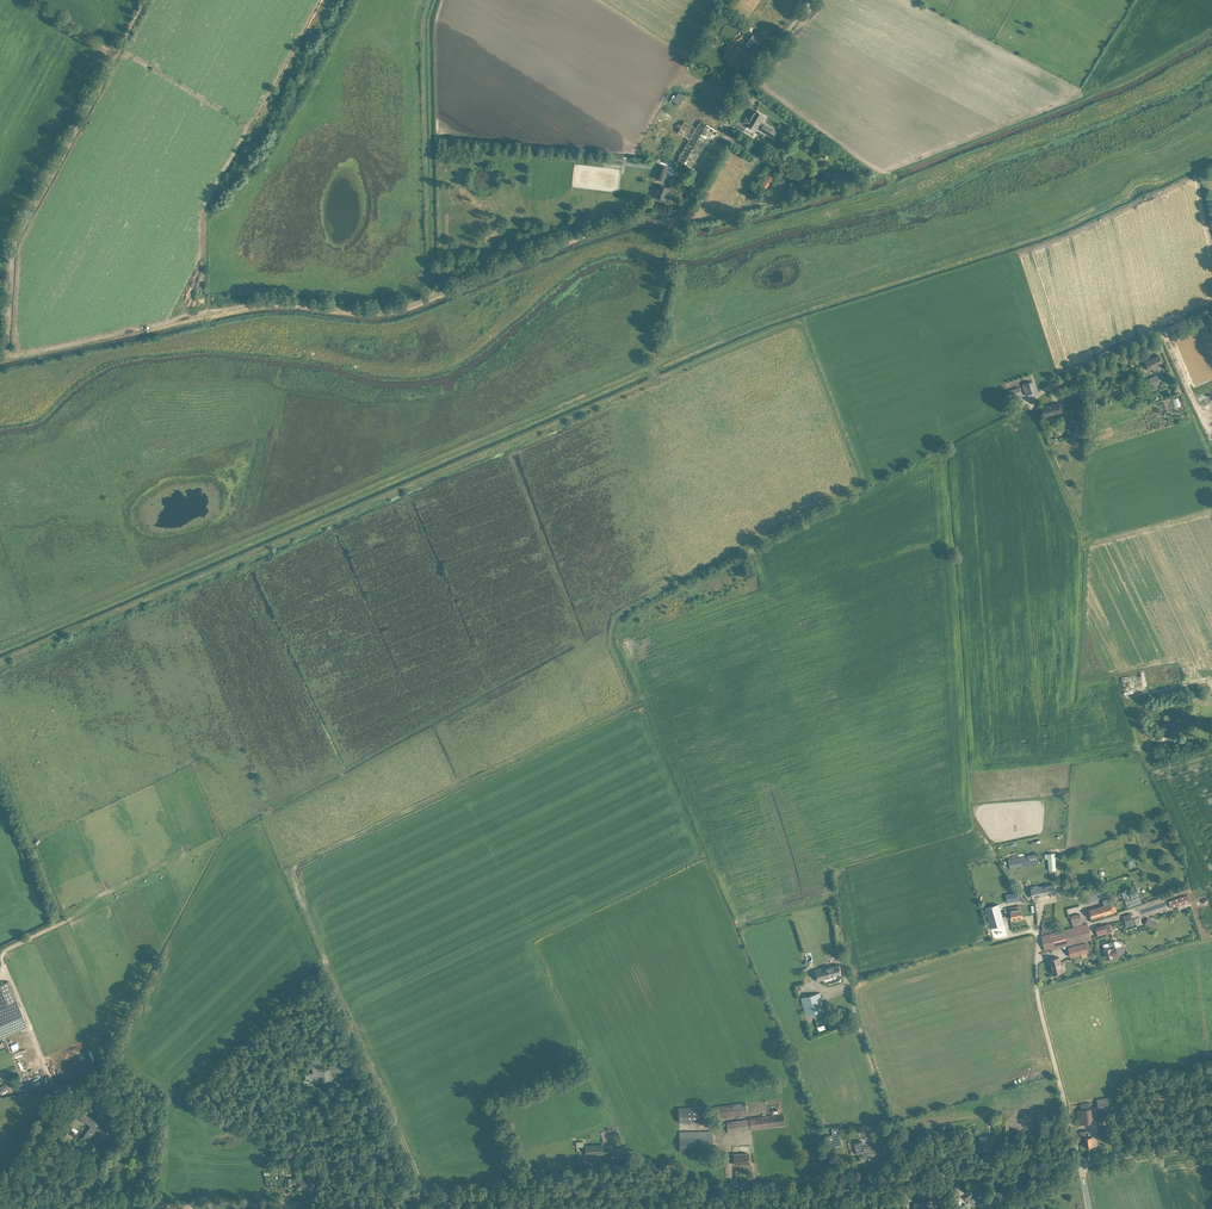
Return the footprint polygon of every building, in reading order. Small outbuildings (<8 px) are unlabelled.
[(746,36),(750,39),(749,40),(747,44),(747,45),(748,46),(749,46),(750,46),(753,43),(757,46),(762,39),(754,33),(753,35),(749,32),(746,36)] [(724,58),(727,60),(727,61),(734,66),(739,69),(750,54),(738,45),(730,57),(727,54),(724,58)] [(747,124),(752,127),(756,130),(757,127),(760,128),(761,129),(773,137),(774,134),(776,135),(777,133),(776,132),(764,124),(764,125),(763,124),(760,122),(764,116),(760,113),(755,110),(750,119),(747,118),(744,122),(747,124)] [(690,138),(679,160),(699,172),(722,133),(700,121),(697,127),(685,120),(678,131),(690,138)] [(743,130),(746,126),(738,121),(735,125),(743,130)] [(610,156),(609,163),(623,165),(623,158),(610,156)] [(668,167),(660,164),(655,178),(664,181),(668,167)] [(778,174),(770,169),(761,185),(769,190),(778,174)] [(659,184),(655,196),(666,200),(670,188),(659,184)] [(1149,370),(1153,368),(1154,372),(1160,369),(1159,365),(1163,363),(1159,355),(1145,362),(1149,370)] [(1145,380),(1147,385),(1150,392),(1158,389),(1157,386),(1162,384),(1158,374),(1145,380)] [(1129,381),(1131,387),(1135,394),(1144,390),(1141,383),(1138,377),(1129,381)] [(1026,395),(1036,392),(1032,381),(1022,385),(1026,395)] [(1009,391),(1011,396),(1011,397),(1022,394),(1021,392),(1019,387),(1009,391)] [(1183,402),(1167,404),(1168,411),(1184,408),(1183,402)] [(1060,403),(1041,407),(1044,416),(1062,412),(1060,403)] [(1049,870),(1056,869),(1055,852),(1047,853),(1049,870)] [(1039,863),(1036,853),(1008,859),(1010,869),(1039,863)] [(1019,880),(1041,878),(1040,865),(1036,866),(1036,869),(1018,871),(1019,880)] [(1032,897),(1055,893),(1054,884),(1041,886),(1038,887),(1037,885),(1030,887),(1032,897)] [(1087,902),(1093,900),(1094,899),(1091,888),(1089,884),(1085,886),(1086,889),(1084,890),(1087,902)] [(1091,888),(1094,899),(1102,897),(1099,885),(1091,888)] [(1125,899),(1127,907),(1141,902),(1140,898),(1143,897),(1142,894),(1139,895),(1137,891),(1130,894),(1131,897),(1125,899)] [(1018,893),(1006,895),(1007,902),(1020,900),(1018,893)] [(1171,908),(1189,902),(1186,894),(1169,900),(1171,908)] [(1092,918),(1096,917),(1097,917),(1100,916),(1116,911),(1115,905),(1110,906),(1108,898),(1102,900),(1104,905),(1096,907),(1089,909),(1092,918)] [(1023,922),(1037,920),(1033,903),(1010,907),(1012,919),(1022,917),(1023,922)] [(998,904),(985,908),(990,928),(1004,924),(998,904)] [(1070,916),(1071,918),(1073,926),(1083,923),(1080,913),(1070,916)] [(1134,925),(1130,913),(1123,915),(1126,927),(1134,925)] [(1156,928),(1158,921),(1148,917),(1145,924),(1156,928)] [(1065,945),(1091,938),(1087,923),(1041,935),(1045,951),(1063,946),(1065,945)] [(1098,935),(1104,934),(1112,931),(1110,923),(1095,927),(1098,935)] [(1109,942),(1103,944),(1107,958),(1112,956),(1113,956),(1125,953),(1123,946),(1122,946),(1121,944),(1116,940),(1114,941),(1109,942)] [(1071,957),(1089,952),(1086,942),(1068,947),(1071,957)] [(1063,971),(1059,957),(1049,960),(1050,964),(1051,964),(1053,973),(1053,974),(1063,971)] [(841,973),(841,972),(839,964),(828,967),(828,966),(815,970),(818,981),(832,977),(832,976),(841,973)] [(7,982),(0,985),(0,1037),(26,1026),(27,1026),(17,1001),(17,1000),(9,981),(7,982)] [(820,992),(801,998),(806,1016),(825,1010),(820,992)] [(0,1087),(0,1092),(2,1094),(9,1090),(5,1084),(0,1087)] [(109,1138),(113,1133),(113,1132),(100,1123),(113,1104),(101,1097),(94,1108),(100,1111),(94,1119),(82,1112),(81,1114),(80,1116),(93,1124),(88,1133),(87,1132),(83,1138),(88,1141),(98,1128),(102,1130),(99,1134),(101,1132),(109,1138)] [(1112,1106),(1111,1097),(1097,1099),(1098,1108),(1112,1106)] [(747,1113),(746,1102),(716,1106),(718,1117),(747,1113)] [(679,1107),(679,1122),(703,1122),(703,1107),(679,1107)] [(1079,1124),(1084,1123),(1093,1122),(1091,1108),(1077,1110),(1079,1124)] [(785,1125),(784,1113),(749,1118),(751,1129),(785,1125)] [(1098,1117),(1100,1126),(1101,1131),(1110,1130),(1107,1116),(1098,1117)] [(1045,1117),(1037,1117),(1038,1129),(1045,1129),(1045,1117)] [(750,1129),(748,1119),(727,1122),(728,1132),(750,1129)] [(833,1134),(825,1136),(827,1142),(828,1147),(842,1144),(839,1133),(837,1127),(832,1129),(833,1134)] [(1079,1131),(1080,1138),(1083,1138),(1085,1147),(1093,1145),(1092,1136),(1089,1137),(1088,1130),(1079,1131)] [(713,1151),(713,1145),(712,1131),(679,1132),(680,1145),(680,1151),(713,1151)] [(980,1141),(980,1142),(980,1147),(983,1147),(983,1148),(983,1150),(992,1149),(992,1147),(995,1147),(994,1135),(987,1135),(988,1140),(980,1141)] [(882,1151),(880,1145),(879,1140),(870,1142),(871,1145),(864,1147),(862,1141),(854,1143),(856,1148),(857,1154),(862,1153),(862,1155),(859,1156),(861,1162),(869,1160),(869,1157),(871,1157),(871,1159),(878,1157),(876,1152),(882,1151)] [(622,1158),(622,1152),(622,1148),(612,1148),(607,1149),(607,1152),(612,1152),(613,1158),(622,1158)] [(749,1163),(749,1157),(749,1153),(735,1154),(735,1158),(735,1164),(741,1164),(741,1163),(749,1163)] [(286,1178),(286,1180),(287,1186),(291,1185),(291,1183),(296,1183),(297,1188),(314,1187),(314,1179),(313,1171),(308,1172),(308,1179),(291,1180),(291,1178),(286,1178)] [(966,1198),(973,1205),(976,1202),(976,1203),(980,1202),(985,1202),(988,1203),(987,1204),(990,1206),(989,1207),(991,1208),(992,1208),(1002,1202),(997,1197),(995,1199),(991,1196),(990,1197),(984,1196),(984,1195),(979,1196),(973,1198),(971,1194),(966,1198)] [(933,1198),(921,1199),(921,1203),(915,1203),(915,1208),(933,1208),(933,1198)]
